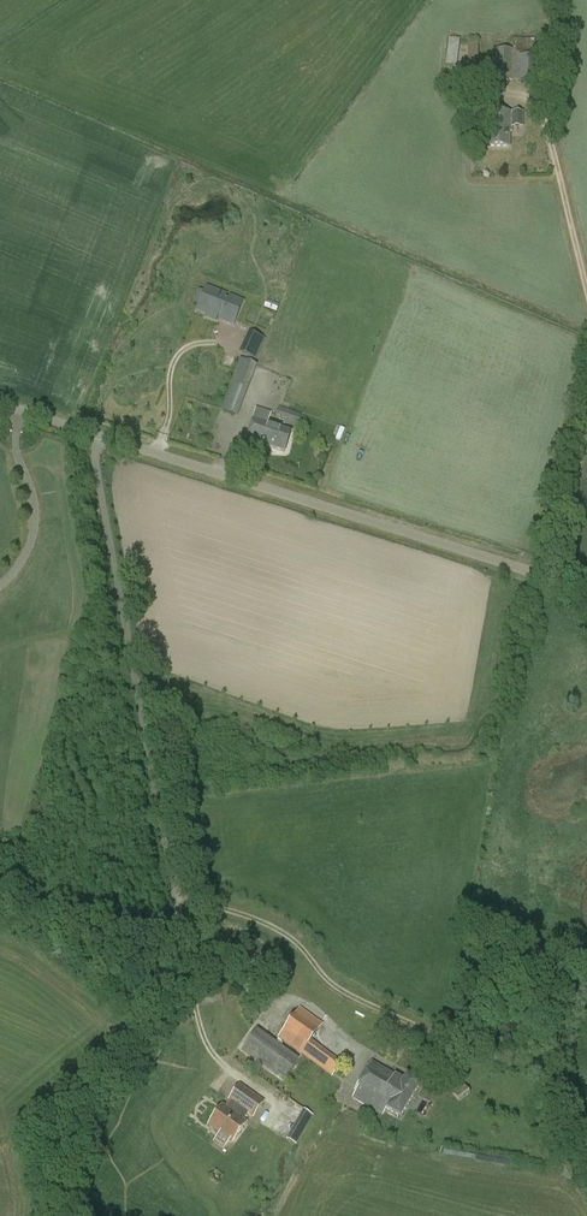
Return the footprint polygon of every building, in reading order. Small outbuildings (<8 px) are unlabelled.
[(530,40),(514,39),(513,50),(496,50),(495,81),(536,83),(537,58),(534,58),(535,37),(530,37),(530,40)] [(449,38),(446,65),(457,66),(460,39),(449,38)] [(468,43),(467,56),(460,56),(460,68),(478,68),(478,43),(468,43)] [(487,112),(486,132),(488,132),(487,147),(509,148),(509,133),(512,133),(512,128),(523,128),(523,113),(487,112)] [(218,318),(232,324),(241,303),(228,298),(227,301),(206,292),(199,308),(208,312),(206,316),(217,320),(218,318)] [(247,341),(260,347),(263,340),(250,334),(247,341)] [(220,410),(238,417),(248,391),(230,384),(220,410)] [(290,411),(279,407),(276,415),(287,419),(290,411)] [(267,450),(268,447),(284,453),(291,432),(275,427),(276,424),(269,422),(272,413),(257,408),(245,443),(267,450)] [(342,1063),(311,1041),(323,1025),(300,1008),(279,1036),(332,1077),(342,1063)] [(298,1059),(257,1029),(245,1047),(286,1077),(298,1059)] [(372,1061),(355,1092),(383,1107),(401,1118),(421,1083),(407,1075),(404,1080),(372,1061)] [(471,1093),(463,1083),(451,1092),(459,1102),(471,1093)] [(240,1086),(233,1096),(229,1101),(241,1109),(237,1116),(223,1106),(209,1126),(220,1134),(214,1142),(223,1149),(229,1141),(232,1142),(246,1122),(243,1120),(247,1114),(252,1117),(263,1102),(240,1086)] [(298,1144),(315,1114),(303,1108),(287,1138),(298,1144)]
